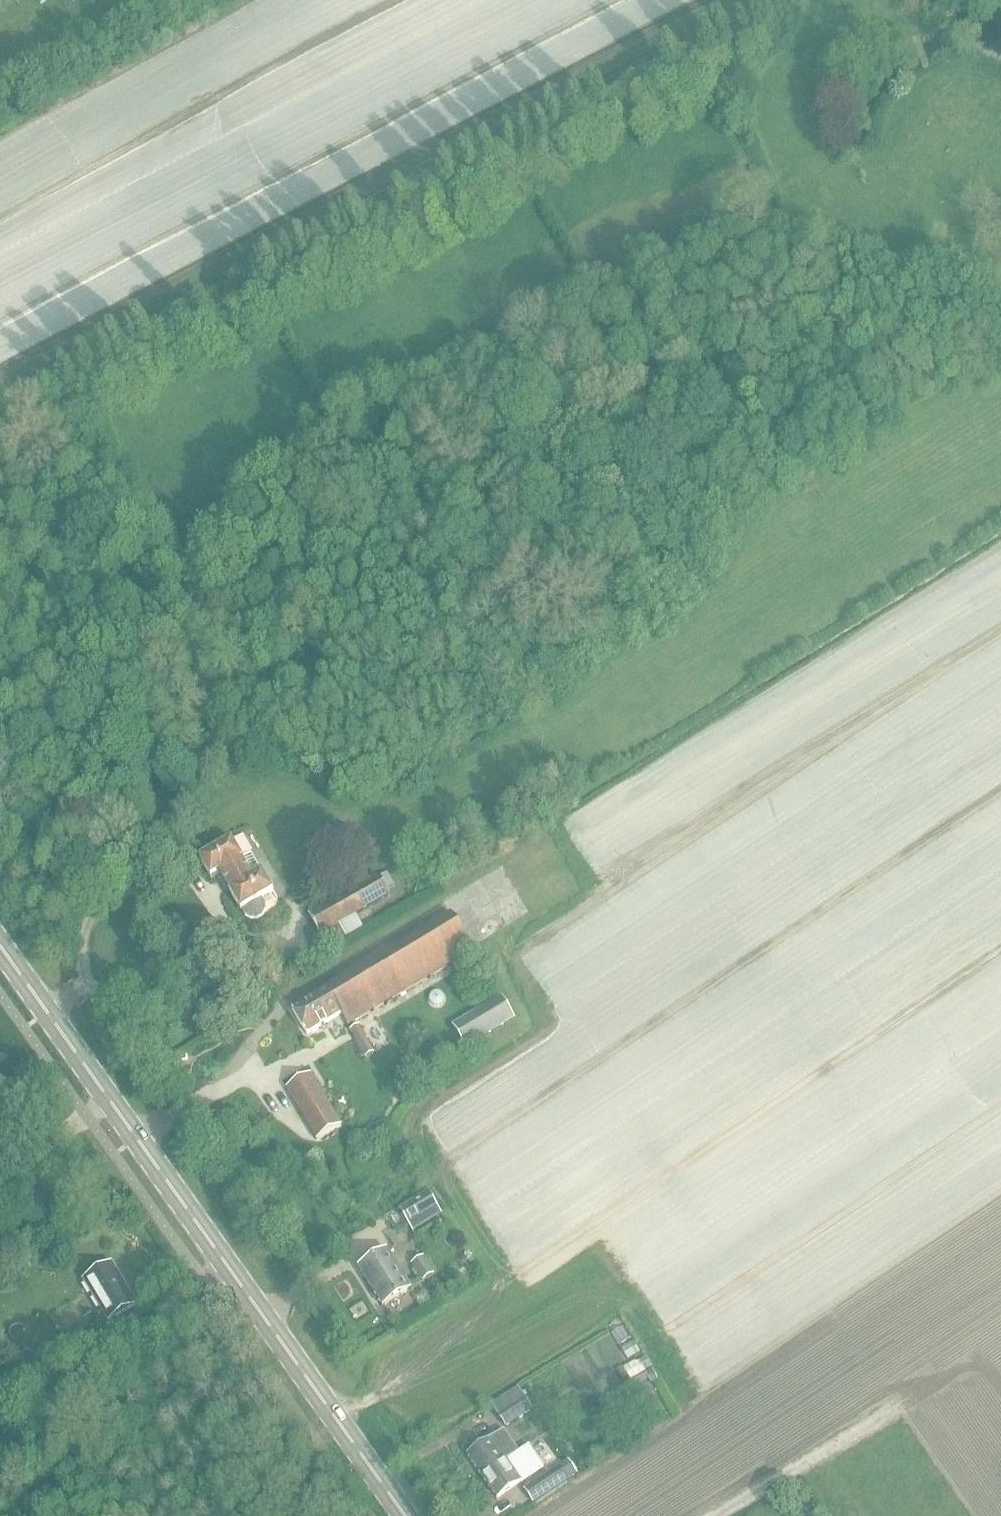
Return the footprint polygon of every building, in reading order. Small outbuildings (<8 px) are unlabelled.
[(252,854),(244,859),(233,840),(200,859),(212,879),(221,873),(231,890),(230,891),(242,911),(245,916),(251,919),(258,919),(263,915),(266,909),(266,903),(263,899),(274,892),(263,872),(252,854)] [(407,876),(429,866),(426,860),(416,866),(414,862),(403,868),(407,876)] [(309,919),(327,948),(363,926),(357,916),(388,898),(384,891),(395,884),(387,872),(309,919)] [(341,1015),(348,1028),(474,954),(452,917),(293,1010),(308,1034),(341,1015)] [(454,1028),(467,1051),(516,1022),(503,1000),(454,1028)] [(360,1023),(351,1028),(365,1055),(374,1050),(360,1023)] [(287,1090),(317,1143),(343,1128),(312,1075),(287,1090)] [(400,1209),(414,1232),(442,1214),(428,1192),(400,1209)] [(359,1268),(382,1306),(411,1288),(388,1251),(359,1268)] [(435,1274),(423,1256),(411,1264),(422,1282),(435,1274)] [(83,1280),(108,1321),(136,1304),(111,1263),(83,1280)] [(490,1404),(505,1427),(531,1410),(517,1387),(490,1404)] [(481,1476),(517,1452),(502,1431),(489,1440),(489,1439),(466,1455),(481,1476)] [(517,1452),(481,1476),(495,1498),(543,1465),(529,1444),(517,1452)] [(523,1488),(533,1503),(569,1480),(559,1465),(523,1488)]
